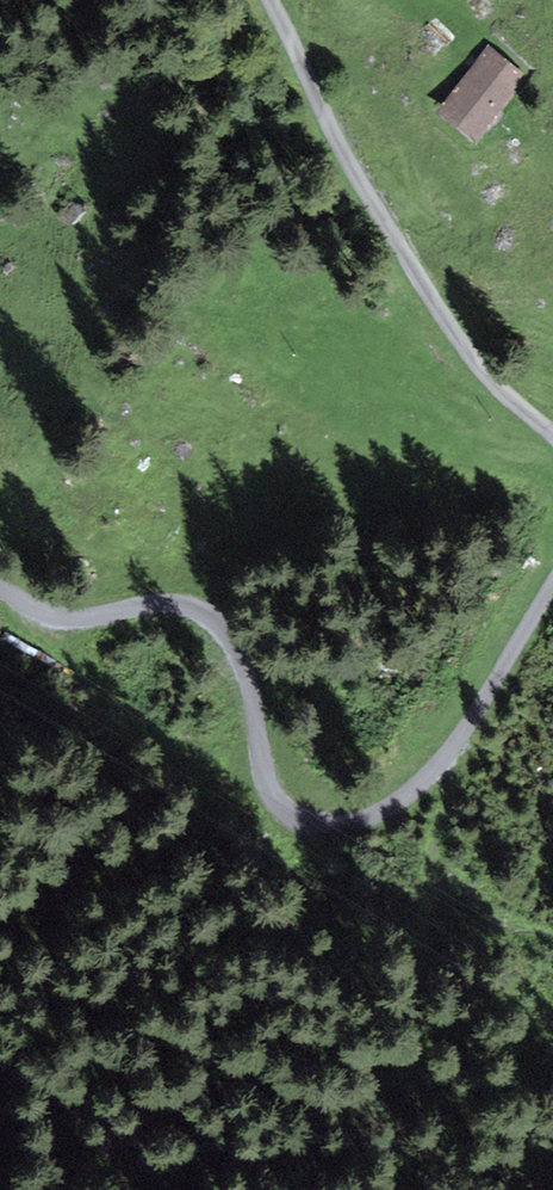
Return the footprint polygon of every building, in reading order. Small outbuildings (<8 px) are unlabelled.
[(488,50),(441,106),(473,134),(521,77),(488,50)]
